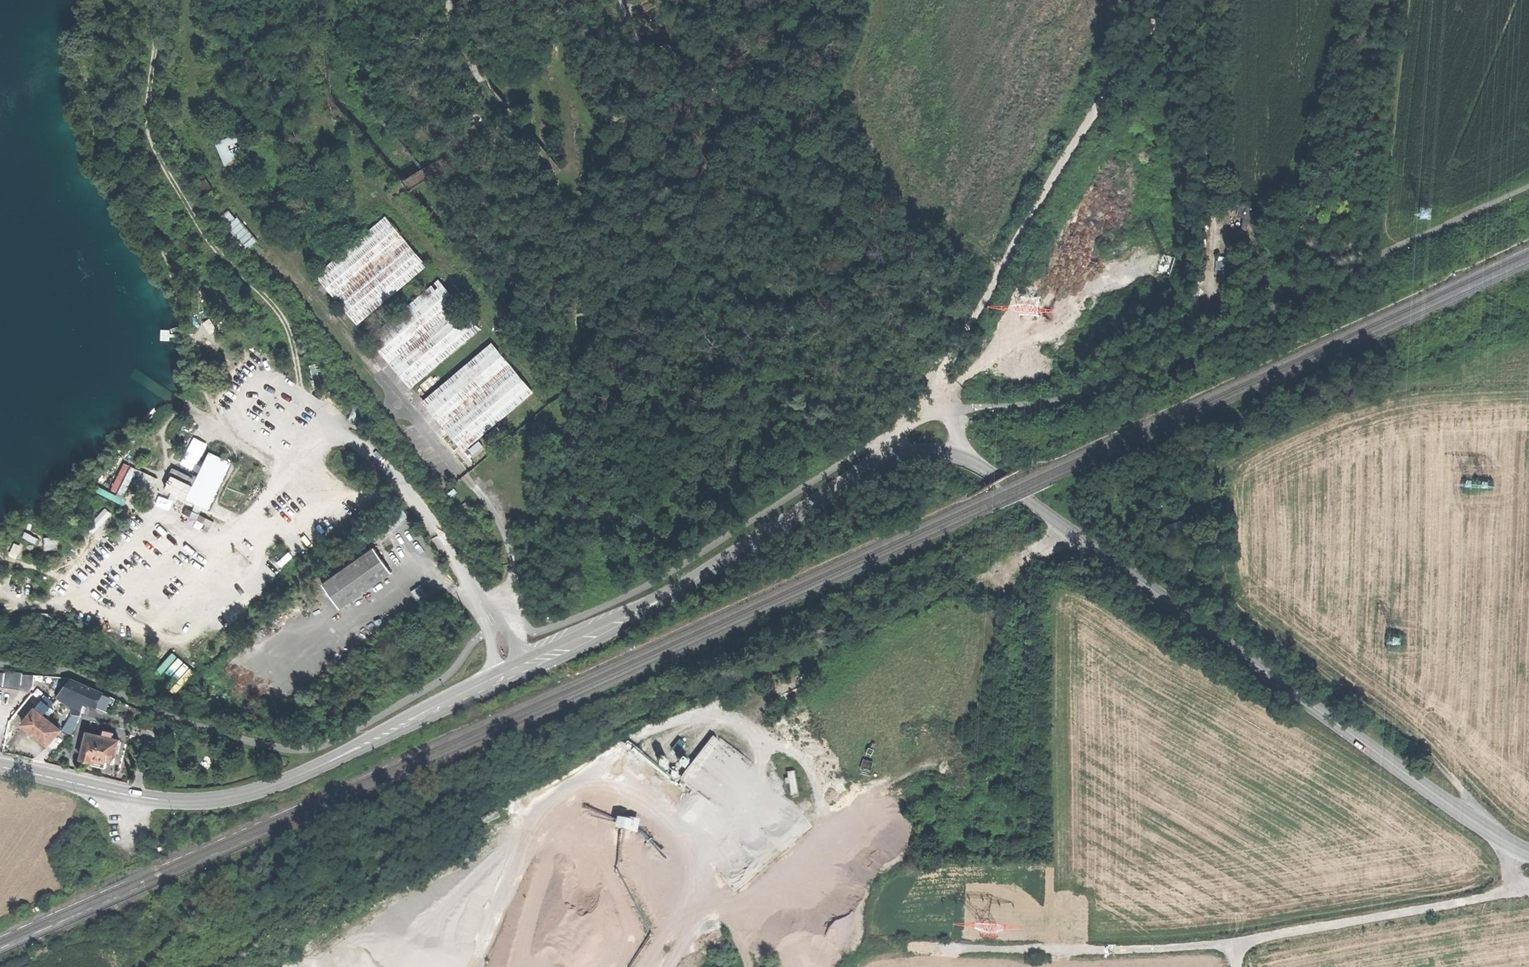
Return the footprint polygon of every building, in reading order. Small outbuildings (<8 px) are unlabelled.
[(230,164),(252,155),(240,129),(219,138),(230,164)] [(1247,228),(1251,206),(1242,204),(1238,227),(1247,228)] [(385,217),(315,276),(356,324),(426,265),(385,217)] [(438,278),(370,335),(412,386),(481,328),(438,278)] [(424,395),(465,446),(534,391),(493,340),(424,395)] [(232,464),(210,453),(197,480),(176,469),(166,490),(209,511),(219,491),(216,490),(219,483),(222,484),(232,464)] [(113,489),(126,495),(140,467),(127,461),(113,489)] [(47,537),(47,550),(62,549),(62,536),(47,537)] [(392,574),(374,549),(324,585),(342,610),(392,574)] [(414,591),(422,603),(432,596),(424,584),(414,591)] [(162,666),(176,680),(183,672),(188,677),(194,671),(176,653),(162,666)] [(3,679),(22,681),(23,674),(4,672),(3,679)] [(33,675),(23,674),(22,681),(20,689),(28,691),(32,685),(33,675)] [(22,681),(3,679),(3,685),(20,689),(22,681)] [(73,698),(82,684),(71,679),(59,696),(68,706),(71,702),(73,698)] [(73,698),(79,701),(87,686),(82,684),(73,698)] [(88,704),(95,690),(87,686),(79,701),(81,701),(88,704)] [(95,707),(102,693),(95,690),(88,704),(95,707)] [(115,699),(102,693),(95,707),(109,712),(115,699)] [(41,699),(50,706),(53,702),(45,695),(41,699)] [(79,701),(73,698),(71,702),(71,715),(79,716),(81,701),(79,701)] [(43,715),(50,706),(41,699),(34,709),(43,715)] [(61,730),(43,715),(34,709),(22,724),(36,735),(48,745),(61,730)] [(87,732),(81,760),(93,763),(94,759),(106,762),(108,753),(112,754),(115,755),(119,740),(112,738),(102,736),(87,732)] [(104,768),(106,762),(94,759),(93,763),(92,766),(98,767),(104,768)] [(791,794),(802,793),(799,771),(789,771),(791,794)] [(694,790),(700,784),(693,778),(687,783),(694,790)]
